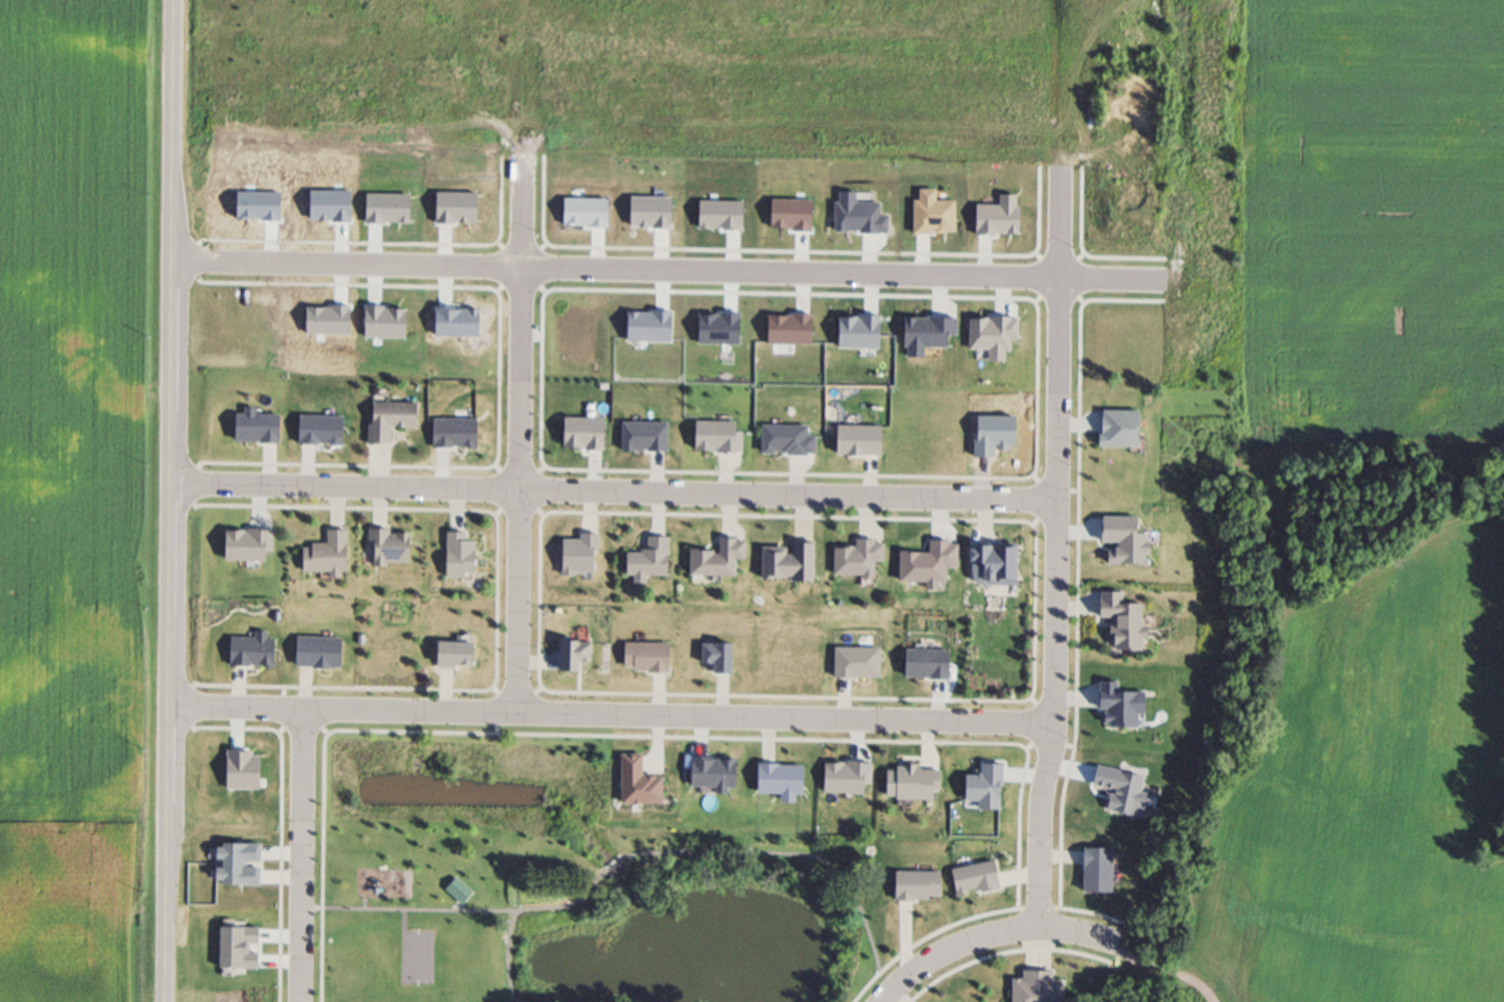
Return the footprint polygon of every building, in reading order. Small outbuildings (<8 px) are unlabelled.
[(427,409),(377,408),(377,450),(399,450),(399,433),(427,433),(427,409)] [(377,535),(377,570),(420,569),(420,534),(377,535)] [(338,576),(338,580),(357,580),(356,535),(334,535),(334,549),(309,550),(310,577),(338,576)] [(454,581),(485,581),(485,544),(469,544),(469,536),(454,536),(454,581)] [(676,541),(654,541),(654,556),(633,556),(633,581),(641,581),(641,586),(652,586),(652,581),(676,581),(676,541)] [(744,580),(744,563),(753,563),(754,543),(727,542),(727,554),(698,554),(698,579),(744,580)] [(892,544),(862,544),(862,551),(842,551),(842,580),(883,580),(883,566),(891,566),(892,544)] [(818,547),(799,547),(799,550),(770,550),(771,583),(818,583),(818,547)] [(1026,589),(1027,550),(995,550),(995,551),(981,550),(980,588),(1026,589)] [(1150,608),(1124,608),(1124,596),(1107,596),(1107,625),(1121,625),(1121,654),(1154,654),(1154,633),(1150,633),(1150,608)] [(443,671),(482,671),(482,646),(443,646),(443,671)] [(467,910),(478,898),(458,881),(448,893),(467,910)] [(1028,983),(1018,983),(1018,1001),(1061,1001),(1061,975),(1028,976),(1028,983)]
